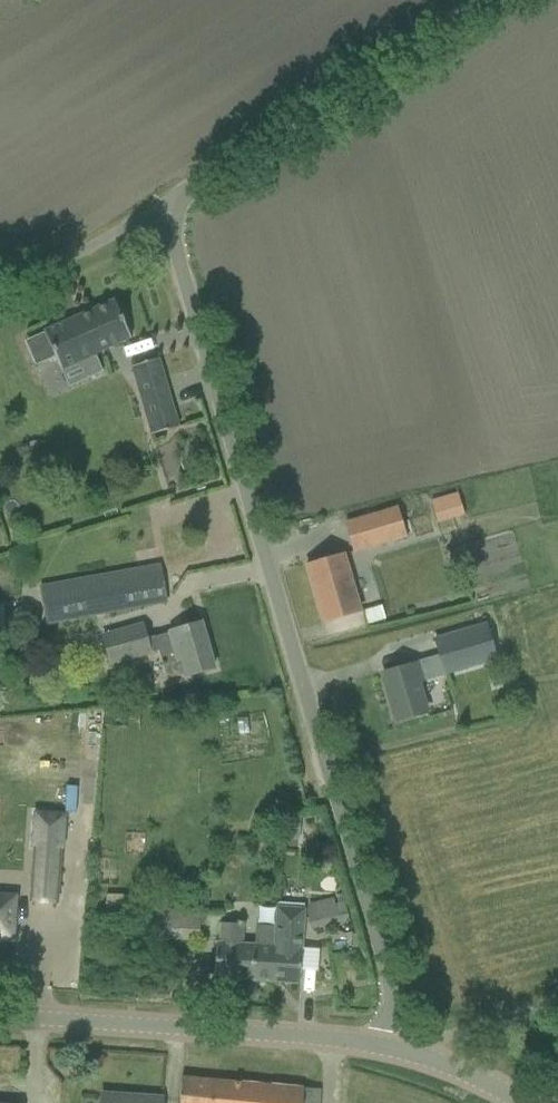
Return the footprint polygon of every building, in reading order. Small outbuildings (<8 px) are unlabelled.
[(45,330),(44,331),(62,373),(64,372),(64,371),(80,364),(87,379),(103,372),(97,357),(95,353),(130,338),(130,339),(131,338),(114,300),(113,300),(113,301),(46,330),(45,330)] [(151,434),(152,435),(179,427),(179,426),(178,426),(159,360),(160,360),(159,358),(132,366),(132,368),(133,367),(152,433),(151,434)] [(431,500),(438,523),(464,515),(457,492),(431,500)] [(346,522),(354,551),(406,536),(397,507),(346,522)] [(307,565),(323,622),(360,612),(343,554),(307,565)] [(41,587),(47,624),(166,602),(159,566),(41,587)] [(382,604),(362,610),(366,624),(385,619),(382,604)] [(159,650),(167,679),(186,673),(187,676),(214,668),(202,623),(180,629),(146,639),(142,625),(103,636),(111,664),(159,650)] [(383,673),(397,721),(426,713),(417,682),(498,658),(487,623),(434,638),(439,657),(383,673)] [(508,675),(500,678),(502,685),(510,683),(508,675)] [(35,845),(32,901),(56,902),(60,848),(61,848),(64,816),(37,814),(34,845),(35,845)] [(107,895),(107,912),(126,912),(127,896),(107,895)] [(12,937),(15,901),(0,900),(0,936),(12,937)] [(306,906),(311,928),(338,922),(333,900),(306,906)] [(253,980),(299,984),(305,908),(276,906),(275,926),(257,925),(256,943),(256,945),(253,980)] [(153,937),(199,940),(201,912),(156,908),(153,937)] [(256,945),(256,943),(242,942),(243,926),(221,924),(220,943),(217,943),(214,978),(253,980),(256,945)] [(304,1088),(182,1077),(180,1099),(180,1102),(302,1102),(304,1088)] [(162,1099),(102,1094),(102,1102),(162,1102),(162,1099)]
